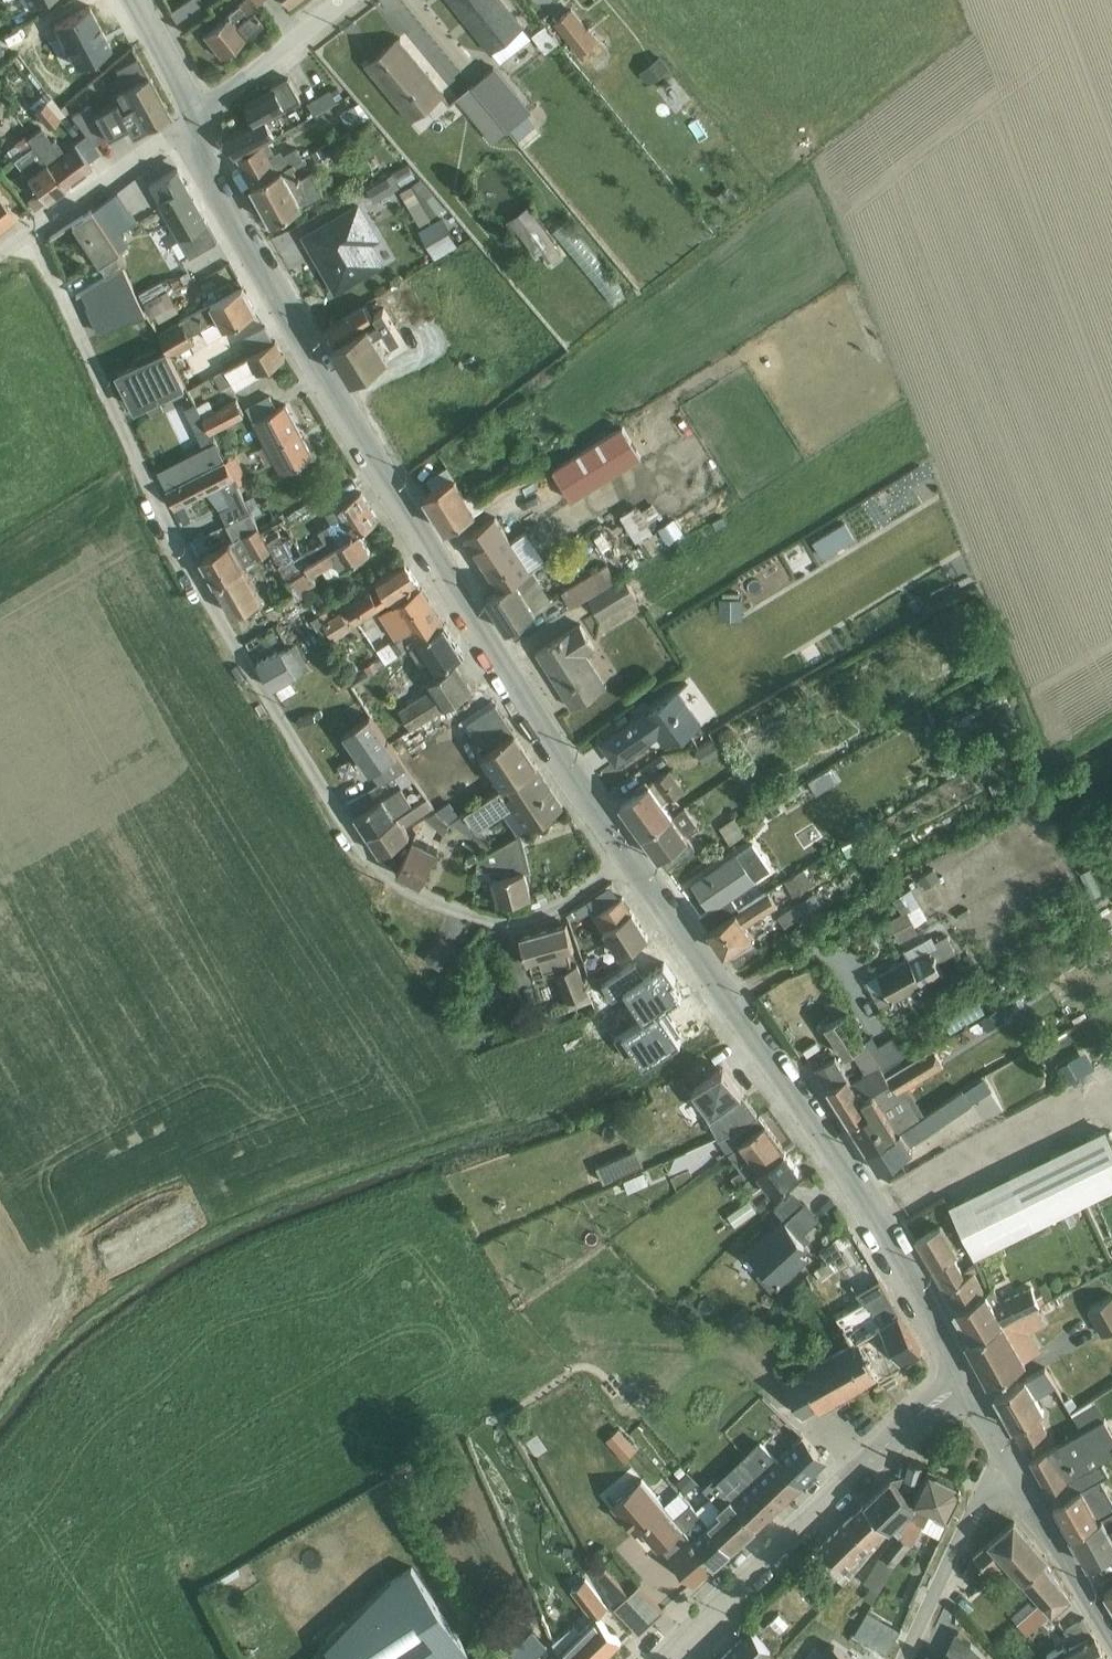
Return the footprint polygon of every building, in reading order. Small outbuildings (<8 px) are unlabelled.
[(186,0),(167,0),(173,9),(186,0)] [(172,12),(181,27),(209,8),(203,0),(190,0),(172,12)] [(203,33),(221,55),(229,50),(230,51),(232,49),(231,48),(263,22),(254,10),(260,5),(257,1),(256,0),(242,0),(203,33)] [(500,61),(532,36),(503,0),(451,0),(500,61)] [(89,5),(54,24),(76,65),(111,47),(89,5)] [(573,8),(555,23),(583,58),(589,54),(586,50),(600,40),(589,26),(588,28),(573,8)] [(546,25),(533,35),(546,52),(559,43),(546,25)] [(401,37),(368,64),(422,131),(451,107),(442,95),(446,92),(401,37)] [(661,55),(640,72),(650,84),(670,67),(661,55)] [(90,102),(72,112),(94,143),(127,125),(132,134),(170,114),(138,56),(118,67),(127,85),(111,93),(115,99),(95,110),(90,102)] [(498,64),(473,85),(509,129),(510,127),(520,138),(536,125),(527,113),(533,108),(498,64)] [(238,157),(269,140),(277,136),(269,120),(288,110),(287,108),(302,100),(289,77),(272,86),(274,89),(247,104),(254,118),(225,134),(238,157)] [(473,85),(456,98),(494,142),(509,129),(473,85)] [(330,88),(307,101),(314,113),(337,100),(330,88)] [(46,97),(33,108),(48,126),(67,111),(69,109),(64,103),(62,105),(60,106),(50,93),(48,91),(44,94),(46,97)] [(355,104),(341,112),(351,127),(364,119),(355,104)] [(27,137),(65,185),(92,165),(88,160),(75,143),(65,150),(54,137),(51,140),(40,126),(27,137)] [(65,185),(27,137),(25,134),(12,143),(19,153),(13,158),(38,189),(26,197),(34,208),(65,185)] [(75,143),(88,160),(99,151),(86,134),(75,143)] [(269,140),(238,157),(240,161),(253,184),(294,162),(304,157),(299,147),(285,154),(282,148),(275,152),(269,140)] [(294,162),(253,184),(274,222),(323,192),(311,169),(299,176),(294,168),(307,161),(304,157),(294,162)] [(369,187),(367,188),(374,201),(417,176),(409,164),(395,172),(394,171),(393,170),(368,185),(369,187)] [(178,167),(149,184),(192,256),(218,241),(208,224),(178,167)] [(420,176),(400,190),(420,223),(445,206),(446,205),(421,175),(420,176)] [(92,209),(119,248),(129,242),(120,230),(137,218),(117,191),(92,209)] [(16,217),(0,197),(0,230),(16,217)] [(359,200),(302,234),(336,293),(386,264),(374,243),(381,239),(359,200)] [(529,206),(507,222),(514,233),(518,230),(536,256),(541,253),(551,266),(564,257),(554,243),(555,242),(529,206)] [(119,248),(92,209),(71,222),(107,276),(124,266),(129,263),(119,248)] [(443,218),(420,231),(434,255),(457,242),(443,218)] [(568,219),(554,232),(612,302),(626,291),(568,219)] [(124,266),(107,276),(82,292),(101,333),(132,318),(133,322),(146,315),(124,266)] [(142,291),(140,292),(152,314),(156,313),(160,321),(180,310),(181,309),(164,279),(163,279),(147,288),(142,291)] [(169,350),(172,358),(182,352),(184,356),(193,351),(190,347),(196,344),(190,335),(202,329),(209,340),(226,330),(226,327),(257,309),(244,286),(160,332),(169,350)] [(348,314),(323,329),(353,379),(390,356),(375,331),(384,326),(393,341),(402,335),(384,306),(372,314),(366,303),(348,314)] [(246,348),(225,360),(230,366),(275,341),(266,325),(265,326),(241,339),(246,348)] [(230,366),(215,374),(223,390),(233,384),(237,390),(261,377),(259,373),(286,357),(276,340),(275,341),(230,366)] [(172,358),(169,350),(158,355),(156,350),(137,359),(139,364),(119,373),(137,408),(147,403),(150,409),(162,404),(161,398),(187,386),(172,358)] [(270,396),(247,408),(266,445),(274,461),(281,474),(314,457),(286,404),(277,409),(270,396)] [(196,402),(186,406),(194,423),(204,445),(215,439),(211,431),(245,414),(237,399),(216,409),(211,398),(209,399),(198,405),(197,401),(196,402)] [(612,430),(546,470),(558,491),(588,473),(587,471),(600,462),(597,457),(620,444),(612,430)] [(204,445),(159,468),(167,485),(224,456),(215,439),(204,445)] [(266,445),(259,449),(267,465),(274,461),(266,445)] [(435,490),(425,497),(447,531),(540,472),(539,471),(550,464),(541,451),(531,457),(530,455),(466,495),(456,477),(435,490)] [(226,460),(239,485),(251,480),(237,455),(226,460)] [(239,485),(226,460),(167,490),(176,509),(207,493),(223,485),(232,506),(222,510),(227,523),(252,511),(239,485)] [(448,466),(428,479),(435,490),(456,477),(448,466)] [(509,532),(562,509),(549,479),(496,503),(509,532)] [(223,485),(207,493),(222,510),(232,506),(223,485)] [(267,540),(272,550),(289,579),(312,565),(360,533),(380,521),(362,492),(327,514),(332,523),(319,531),(324,540),(294,557),(280,533),(267,540)] [(252,511),(227,523),(235,539),(260,527),(258,521),(252,511)] [(497,516),(466,536),(501,590),(532,570),(546,562),(526,531),(513,540),(497,516)] [(675,518),(659,528),(667,543),(684,533),(675,518)] [(845,522),(813,542),(823,558),(855,539),(845,522)] [(608,563),(563,591),(572,606),(589,597),(618,579),(615,573),(627,566),(603,526),(590,534),(608,563)] [(272,550),(267,540),(260,527),(235,539),(202,558),(215,582),(248,563),(272,550)] [(312,565),(289,579),(290,581),(292,585),(300,598),(311,592),(309,587),(316,583),(313,575),(323,569),(330,582),(345,573),(343,569),(371,552),(360,533),(312,565)] [(785,553),(792,575),(813,568),(806,546),(785,553)] [(371,591),(346,607),(356,623),(419,583),(404,560),(375,579),(382,587),(373,595),(371,591)] [(248,563),(215,582),(234,614),(266,594),(248,563)] [(489,597),(487,598),(507,630),(552,601),(532,570),(501,590),(489,597)] [(618,579),(589,597),(602,617),(638,596),(624,576),(618,579)] [(339,582),(316,596),(323,608),(347,594),(339,582)] [(292,585),(276,592),(282,606),(300,598),(292,585)] [(422,587),(381,614),(396,639),(410,631),(414,639),(408,643),(409,645),(411,648),(446,625),(422,587)] [(723,599),(720,599),(720,619),(743,620),(743,598),(739,598),(739,593),(724,593),(723,599)] [(920,595),(904,603),(911,615),(926,606),(920,595)] [(319,616),(313,619),(320,631),(327,642),(352,628),(341,611),(323,622),(319,616)] [(365,627),(376,647),(391,639),(380,618),(365,627)] [(446,625),(411,648),(419,660),(424,657),(435,673),(464,654),(464,653),(446,625)] [(582,625),(537,651),(538,652),(539,652),(573,705),(572,706),(572,707),(608,685),(587,653),(596,648),(582,625)] [(248,641),(247,642),(250,648),(261,642),(265,647),(278,639),(274,630),(260,637),(259,635),(248,641)] [(396,639),(391,643),(397,653),(409,645),(408,643),(414,639),(410,631),(396,639)] [(277,650),(258,663),(273,689),(276,687),(283,699),(297,690),(291,679),(310,667),(296,643),(288,647),(278,652),(277,650)] [(425,692),(400,709),(413,728),(474,689),(457,664),(422,686),(425,692)] [(680,690),(605,743),(618,761),(657,734),(664,744),(682,731),(685,735),(703,722),(680,690)] [(497,704),(469,723),(487,750),(481,754),(504,787),(538,765),(497,704)] [(371,715),(344,733),(372,772),(397,754),(371,715)] [(746,736),(754,751),(784,735),(776,720),(746,736)] [(716,738),(696,750),(704,763),(724,751),(716,738)] [(397,754),(372,772),(380,784),(406,767),(397,754)] [(504,787),(453,821),(471,835),(481,828),(512,808),(526,829),(563,807),(537,767),(538,766),(538,765),(504,787)] [(831,767),(808,781),(812,788),(816,795),(839,781),(834,773),(831,767)] [(639,792),(621,804),(633,821),(644,836),(673,816),(665,803),(685,788),(671,769),(650,783),(647,779),(636,788),(639,792)] [(368,793),(349,804),(356,815),(368,836),(369,835),(414,806),(401,787),(374,804),(368,793)] [(414,806),(369,835),(381,854),(411,834),(406,827),(435,806),(428,796),(414,806)] [(673,816),(644,836),(660,859),(660,858),(668,869),(684,858),(685,858),(695,851),(696,846),(688,835),(699,827),(689,812),(686,808),(673,816)] [(437,810),(426,817),(445,835),(451,822),(437,810)] [(735,817),(720,827),(731,843),(746,833),(735,817)] [(481,828),(471,835),(493,849),(496,847),(481,828)] [(478,858),(477,871),(495,867),(498,877),(493,878),(500,903),(532,895),(526,871),(531,870),(521,833),(496,847),(493,849),(492,850),(478,858)] [(414,837),(397,873),(421,884),(438,849),(414,837)] [(754,843),(694,884),(711,909),(700,916),(710,929),(740,910),(732,898),(771,868),(754,843)] [(934,868),(920,878),(927,889),(941,880),(934,868)] [(805,870),(785,882),(794,897),(814,884),(805,870)] [(902,913),(882,923),(888,934),(895,931),(900,941),(919,932),(915,925),(928,918),(912,888),(894,899),(902,913)] [(740,910),(710,929),(725,953),(753,935),(746,925),(778,905),(770,892),(740,910)] [(799,901),(778,916),(785,926),(820,902),(814,893),(800,902),(799,901)] [(624,897),(595,915),(621,955),(624,953),(649,937),(628,904),(624,897)] [(567,923),(521,937),(521,938),(529,964),(541,961),(544,972),(572,964),(568,953),(575,951),(567,923)] [(909,957),(866,981),(881,1007),(924,984),(924,986),(944,975),(937,961),(957,951),(947,935),(936,941),(932,935),(905,949),(909,957)] [(442,937),(426,958),(440,969),(456,947),(442,937)] [(631,987),(598,1009),(609,1034),(633,1021),(625,1007),(648,991),(651,996),(677,980),(649,937),(624,953),(627,959),(620,963),(632,983),(630,985),(631,987)] [(566,1003),(551,1010),(554,1017),(592,1002),(578,965),(555,974),(566,1003)] [(836,1055),(816,1068),(838,1102),(851,1123),(872,1110),(859,1089),(887,1073),(867,1041),(848,1010),(838,995),(826,1002),(836,1018),(826,1024),(846,1054),(852,1050),(866,1072),(852,1080),(836,1055)] [(956,1028),(986,1014),(980,1000),(950,1013),(956,1028)] [(873,1036),(867,1041),(887,1073),(913,1058),(899,1033),(879,1045),(873,1036)] [(887,1073),(859,1089),(872,1110),(894,1096),(890,1088),(923,1069),(915,1056),(913,1058),(887,1073)] [(724,1068),(698,1087),(731,1131),(734,1134),(760,1116),(724,1068)] [(919,1117),(868,1151),(880,1170),(914,1149),(910,1144),(973,1103),(971,1101),(992,1087),(985,1076),(964,1090),(963,1088),(919,1117)] [(872,1110),(851,1123),(868,1151),(919,1117),(916,1113),(911,1116),(901,1099),(897,1101),(894,1096),(872,1110)] [(740,1145),(729,1152),(741,1169),(747,1178),(786,1150),(761,1115),(760,1116),(734,1134),(740,1145)] [(950,1203),(956,1215),(973,1250),(976,1255),(1035,1225),(1094,1195),(1111,1186),(1111,1138),(1107,1127),(1010,1174),(950,1203)] [(731,1131),(716,1138),(721,1144),(728,1153),(729,1152),(740,1145),(734,1134),(731,1131)] [(747,1178),(743,1182),(750,1192),(765,1180),(772,1190),(800,1170),(786,1150),(747,1178)] [(741,1169),(732,1176),(739,1184),(743,1182),(747,1178),(741,1169)] [(644,1171),(625,1180),(630,1190),(648,1181),(644,1171)] [(794,1189),(774,1208),(783,1217),(785,1220),(805,1201),(794,1189)] [(749,1200),(729,1215),(736,1226),(757,1211),(749,1200)] [(783,1217),(748,1250),(763,1267),(758,1273),(773,1289),(778,1283),(780,1285),(810,1258),(805,1253),(810,1248),(804,1242),(811,1236),(806,1231),(820,1218),(805,1201),(785,1220),(783,1217)] [(942,1224),(916,1239),(935,1270),(957,1307),(987,1291),(975,1269),(967,1274),(958,1258),(955,1254),(959,1252),(958,1250),(965,1247),(962,1241),(955,1246),(942,1224)] [(821,1266),(815,1269),(822,1279),(836,1270),(849,1261),(842,1253),(846,1249),(838,1237),(820,1250),(828,1261),(821,1266)] [(880,1277),(857,1290),(874,1308),(904,1359),(922,1349),(918,1342),(880,1277)] [(987,1291),(957,1307),(962,1316),(974,1337),(1005,1321),(1017,1315),(1039,1305),(1050,1299),(1046,1291),(1037,1295),(1032,1284),(1001,1298),(995,1287),(992,1289),(987,1291)] [(857,1290),(846,1301),(852,1308),(849,1310),(852,1314),(856,1312),(870,1328),(859,1335),(861,1338),(881,1372),(904,1359),(874,1308),(857,1290)] [(1089,1308),(1103,1333),(1111,1328),(1111,1295),(1089,1308)] [(1017,1315),(1005,1321),(1014,1336),(1026,1357),(1041,1348),(1030,1329),(1046,1322),(1039,1305),(1017,1315)] [(974,1337),(967,1341),(989,1381),(1028,1360),(1026,1357),(1014,1336),(1005,1321),(974,1337)] [(844,1348),(784,1380),(804,1415),(809,1412),(864,1382),(881,1372),(861,1338),(844,1348)] [(1045,1366),(996,1394),(1024,1443),(1048,1429),(1039,1412),(1045,1408),(1037,1395),(1056,1384),(1045,1366)] [(1031,1458),(1032,1459),(1039,1455),(1046,1468),(1049,1473),(1057,1486),(1063,1497),(1101,1477),(1110,1472),(1102,1459),(1111,1454),(1111,1428),(1105,1415),(1104,1416),(1096,1400),(1074,1412),(1079,1420),(1083,1429),(1082,1429),(1031,1458)] [(620,1426),(606,1437),(617,1450),(625,1459),(638,1447),(629,1437),(620,1426)] [(803,1435),(778,1460),(802,1484),(818,1468),(827,1459),(826,1458),(804,1435),(803,1435)] [(761,1474),(732,1501),(756,1527),(757,1528),(802,1484),(778,1460),(769,1450),(761,1442),(746,1458),(761,1474)] [(1039,1455),(1032,1459),(1043,1479),(1049,1491),(1055,1502),(1063,1497),(1057,1486),(1049,1473),(1046,1468),(1039,1455)] [(907,1474),(906,1476),(919,1479),(923,1463),(910,1460),(907,1474)] [(881,1553),(864,1582),(871,1585),(864,1597),(872,1603),(875,1599),(895,1565),(912,1544),(918,1536),(923,1526),(932,1508),(949,1517),(950,1515),(963,1489),(961,1481),(930,1466),(914,1501),(891,1528),(897,1534),(881,1553)] [(412,1469),(390,1482),(396,1490),(417,1477),(412,1469)] [(907,1474),(892,1478),(907,1494),(910,1478),(906,1476),(907,1474)] [(1055,1502),(1063,1517),(1072,1532),(1111,1510),(1111,1496),(1101,1477),(1063,1497),(1055,1502)] [(641,1478),(612,1505),(635,1533),(640,1529),(659,1550),(662,1546),(693,1582),(714,1564),(664,1505),(641,1478)] [(872,1497),(866,1502),(891,1528),(913,1501),(907,1494),(892,1478),(882,1487),(872,1497)] [(712,1495),(696,1509),(732,1549),(756,1527),(732,1501),(720,1487),(712,1495)] [(680,1491),(664,1505),(714,1564),(732,1549),(696,1509),(680,1491)] [(863,1505),(813,1553),(843,1584),(870,1554),(889,1532),(863,1505)] [(932,1508),(923,1526),(942,1537),(951,1519),(951,1518),(949,1517),(932,1508)] [(1072,1532),(1089,1563),(1111,1550),(1111,1510),(1072,1532)] [(977,1553),(976,1554),(990,1569),(994,1566),(1001,1575),(1012,1567),(1022,1579),(1023,1578),(1036,1592),(1012,1615),(1019,1623),(1041,1604),(1050,1614),(1072,1593),(1048,1556),(1032,1538),(1015,1519),(979,1552),(978,1552),(977,1553)] [(966,1571),(961,1581),(973,1595),(991,1577),(972,1557),(971,1560),(970,1563),(966,1570),(966,1571)] [(313,1658),(505,1658),(493,1641),(472,1655),(413,1565),(393,1578),(342,1630),(314,1658),(313,1658)] [(605,1568),(598,1575),(615,1607),(640,1634),(652,1622),(664,1610),(640,1584),(630,1594),(605,1568)] [(893,1571),(886,1583),(898,1590),(905,1578),(893,1571)] [(560,1652),(566,1658),(604,1658),(622,1642),(597,1617),(608,1608),(586,1579),(572,1591),(593,1619),(560,1652)] [(1041,1604),(1019,1623),(1027,1632),(1050,1614),(1041,1604)] [(780,1614),(766,1626),(776,1636),(789,1623),(780,1614)] [(1048,1654),(1051,1658),(1103,1658),(1109,1655),(1085,1615),(1064,1628),(1073,1642),(1066,1646),(1064,1644),(1048,1654)] [(510,1651),(518,1658),(546,1658),(539,1652),(541,1650),(547,1644),(532,1629),(531,1630),(515,1646),(510,1651)] [(722,1658),(774,1658),(776,1658),(751,1630),(722,1658)] [(946,1651),(950,1652),(964,1658),(984,1658),(986,1654),(976,1644),(955,1634),(946,1651)]
